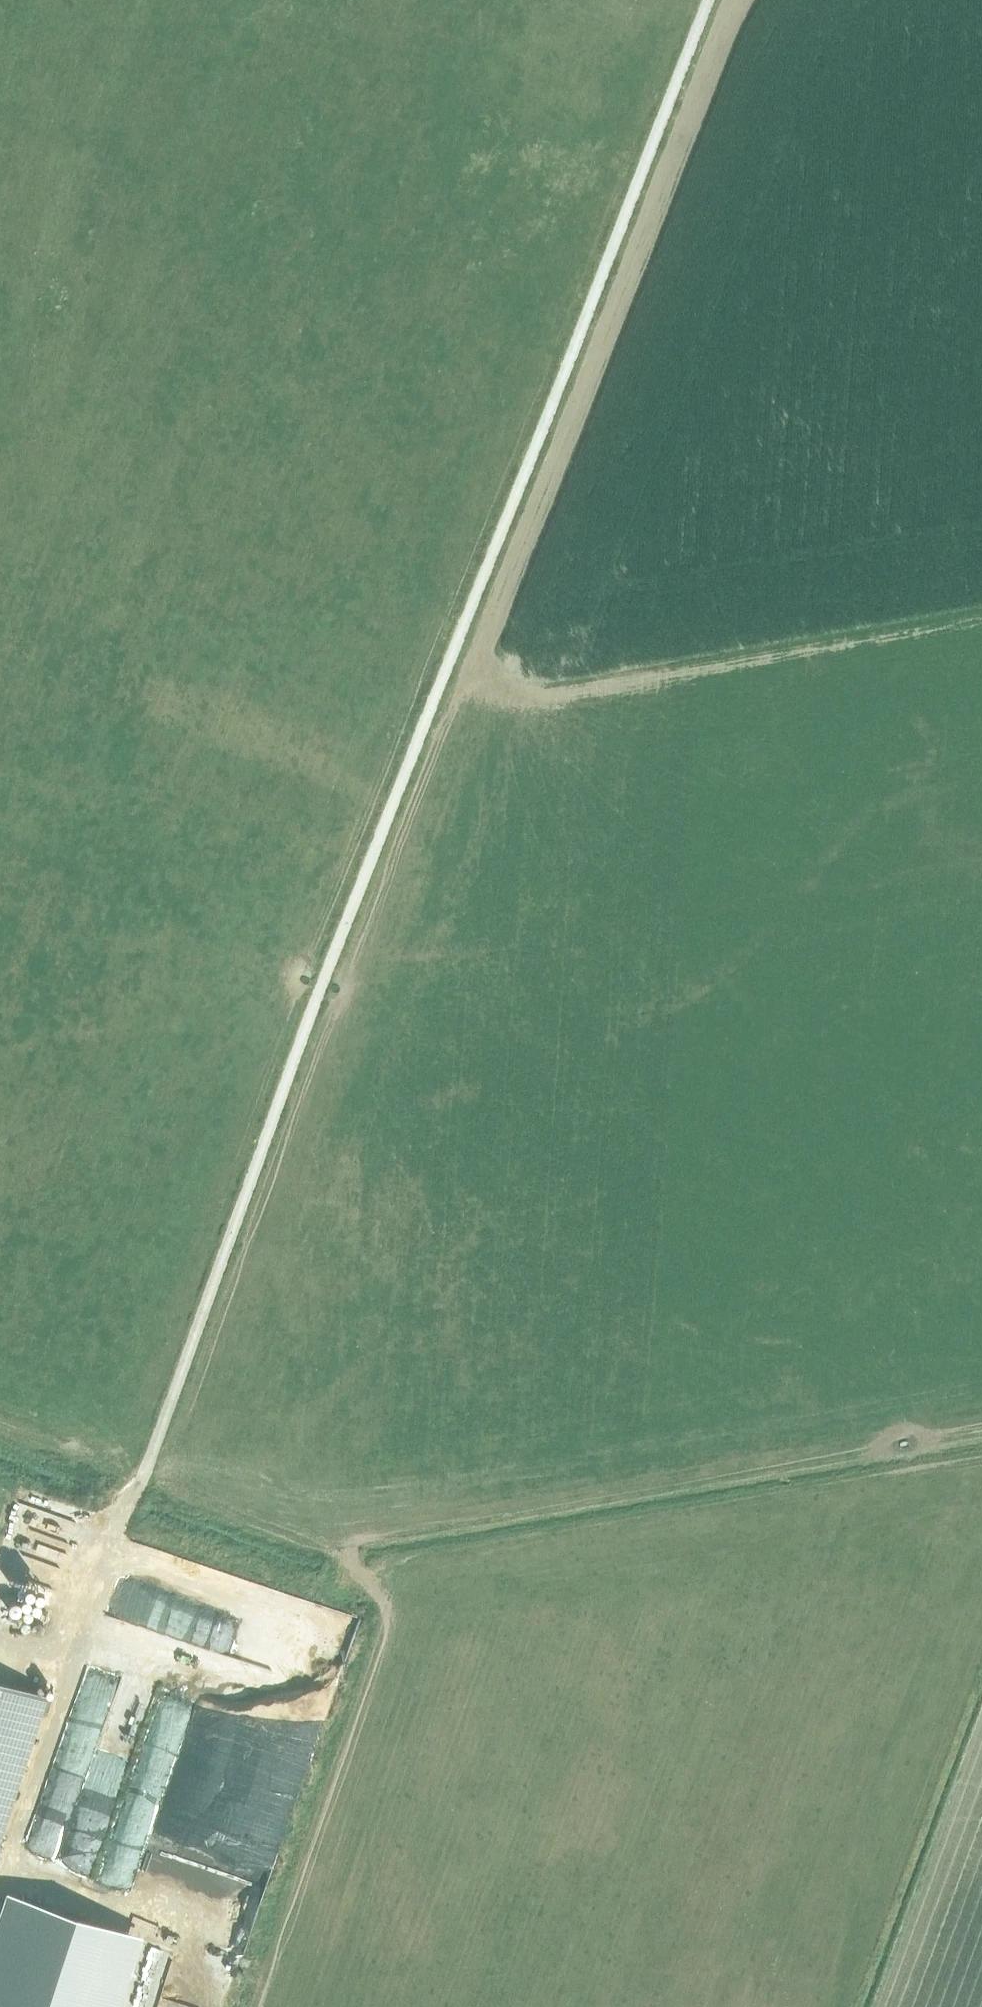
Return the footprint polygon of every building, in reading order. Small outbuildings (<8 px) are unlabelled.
[(9,1604),(8,1606),(8,1609),(9,1611),(11,1613),(13,1614),(15,1615),(18,1614),(20,1613),(21,1611),(22,1609),(22,1606),(21,1604),(20,1602),(18,1601),(15,1600),(13,1601),(11,1602),(9,1604)] [(34,1622),(34,1624),(34,1626),(34,1628),(36,1630),(38,1631),(40,1631),(42,1631),(44,1630),(46,1628),(46,1626),(46,1624),(46,1622),(44,1620),(42,1619),(40,1618),(38,1619),(36,1620),(34,1622)] [(48,1694),(0,1678),(0,1840),(48,1694)] [(72,1697),(70,1722),(85,1728),(104,1729),(117,1734),(134,1735),(137,1725),(149,1726),(148,1745),(196,1764),(208,1764),(212,1754),(212,1743),(189,1734),(190,1715),(182,1715),(173,1711),(148,1709),(143,1722),(121,1714),(127,1698),(89,1696),(74,1690),(72,1697)] [(53,1744),(49,1755),(67,1761),(71,1750),(53,1744)] [(28,1894),(0,1971),(0,2000),(19,2006),(39,2006),(74,1911),(28,1894)] [(64,2002),(55,1999),(52,2006),(62,2006),(64,2002)]
